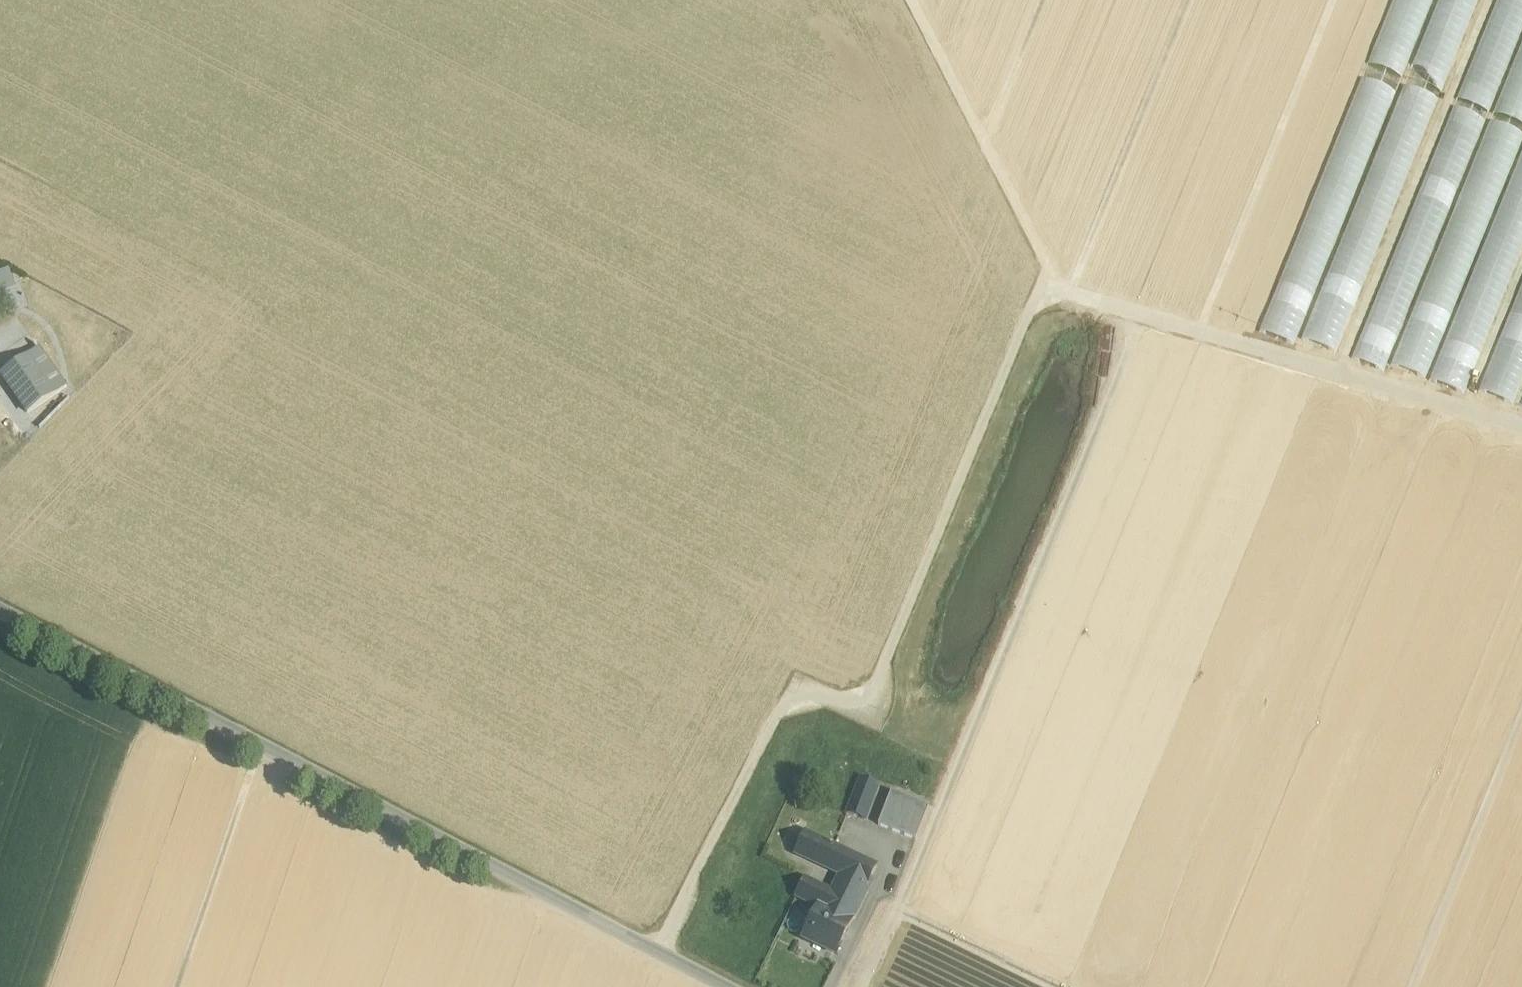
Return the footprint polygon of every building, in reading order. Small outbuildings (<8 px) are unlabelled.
[(1405,10),(1405,11),(1390,6),(1370,62),(1401,74),(1422,16),(1405,10)] [(1459,99),(1485,108),(1511,34),(1485,25),(1459,99)] [(1411,80),(1443,87),(1449,59),(1417,52),(1411,80)] [(1514,62),(1511,74),(1521,77),(1521,64),(1514,62)] [(1365,170),(1391,86),(1359,76),(1333,160),(1365,170)] [(1520,87),(1504,82),(1494,113),(1521,122),(1521,80),(1520,87)] [(1412,148),(1433,95),(1406,84),(1385,137),(1412,148)] [(1452,106),(1427,181),(1456,190),(1481,115),(1452,106)] [(1493,204),(1521,132),(1491,119),(1471,168),(1484,173),(1475,196),(1493,204)] [(1521,238),(1521,133),(1520,132),(1439,382),(1472,393),(1521,238)] [(1261,329),(1290,341),(1311,290),(1282,278),(1261,329)] [(1516,403),(1521,386),(1521,281),(1482,390),(1516,403)] [(1319,294),(1305,339),(1337,349),(1355,291),(1337,285),(1333,298),(1319,294)] [(1429,374),(1436,334),(1418,331),(1412,358),(1403,356),(1401,369),(1429,374)] [(35,343),(25,350),(30,356),(39,350),(35,343)] [(30,356),(3,375),(28,411),(64,386),(39,350),(30,356)] [(876,787),(861,781),(849,813),(864,819),(876,787)] [(876,787),(864,819),(875,823),(888,791),(876,787)] [(918,838),(931,804),(891,790),(879,824),(918,838)] [(875,867),(806,834),(797,853),(833,870),(831,875),(840,879),(842,873),(866,885),(875,867)] [(833,893),(805,880),(797,897),(819,907),(804,938),(836,953),(868,885),(866,885),(842,873),(840,879),(833,893)]
